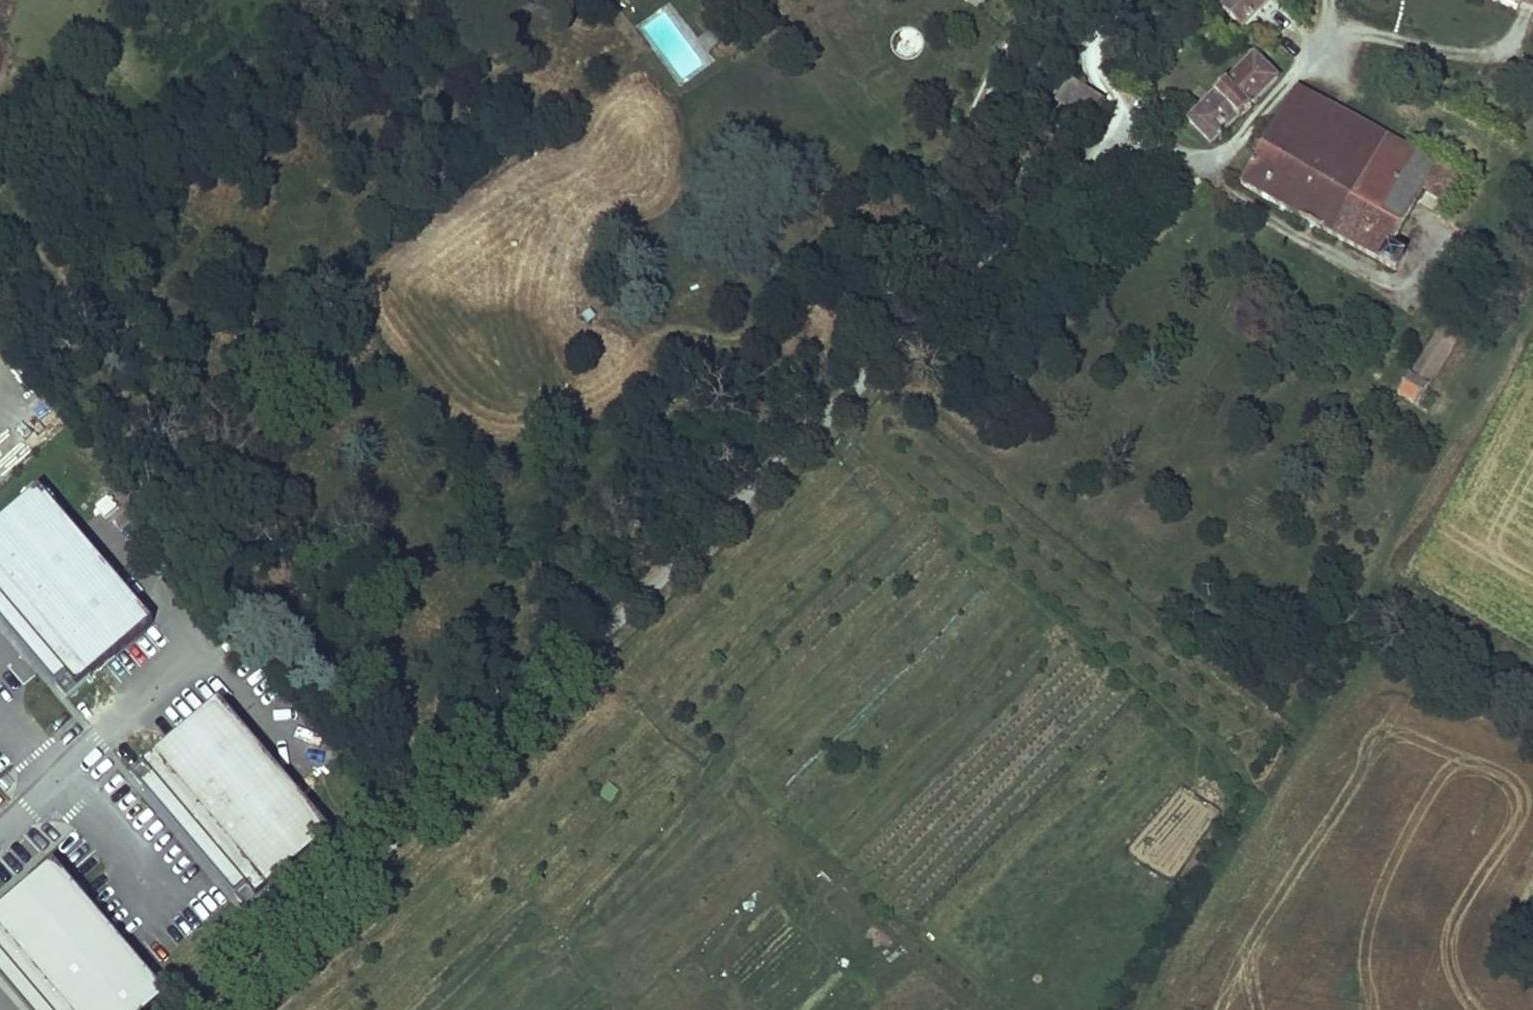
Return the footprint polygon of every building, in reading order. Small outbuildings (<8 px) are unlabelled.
[(1245,30),(1276,0),(1230,0),(1222,8),(1245,30)] [(1532,8),(1532,0),(1513,0),(1532,8)] [(1201,112),(1190,123),(1213,145),(1239,118),(1241,120),(1253,108),(1251,106),(1278,78),(1256,56),(1228,84),(1225,82),(1214,93),(1217,96),(1201,112)] [(1057,102),(1081,116),(1094,94),(1070,79),(1057,102)] [(1393,251),(1424,195),(1428,187),(1380,161),(1391,141),(1296,90),(1248,179),(1242,188),(1397,273),(1405,258),(1393,251)] [(1107,101),(1094,94),(1081,116),(1094,124),(1107,101)] [(1438,168),(1391,141),(1380,161),(1428,187),(1438,168)] [(1462,180),(1438,168),(1428,187),(1424,195),(1447,208),(1462,180)] [(1418,383),(1462,314),(1451,307),(1409,377),(1418,383)] [(1471,320),(1462,314),(1418,383),(1409,377),(1398,395),(1417,407),(1428,388),(1471,320)] [(40,489),(0,524),(0,619),(69,699),(93,678),(93,677),(156,623),(40,489)] [(337,833),(222,699),(160,754),(159,753),(134,774),(250,908),(274,888),(274,887),(337,833)] [(55,863),(0,911),(0,968),(37,1009),(150,1009),(170,993),(55,863)]
